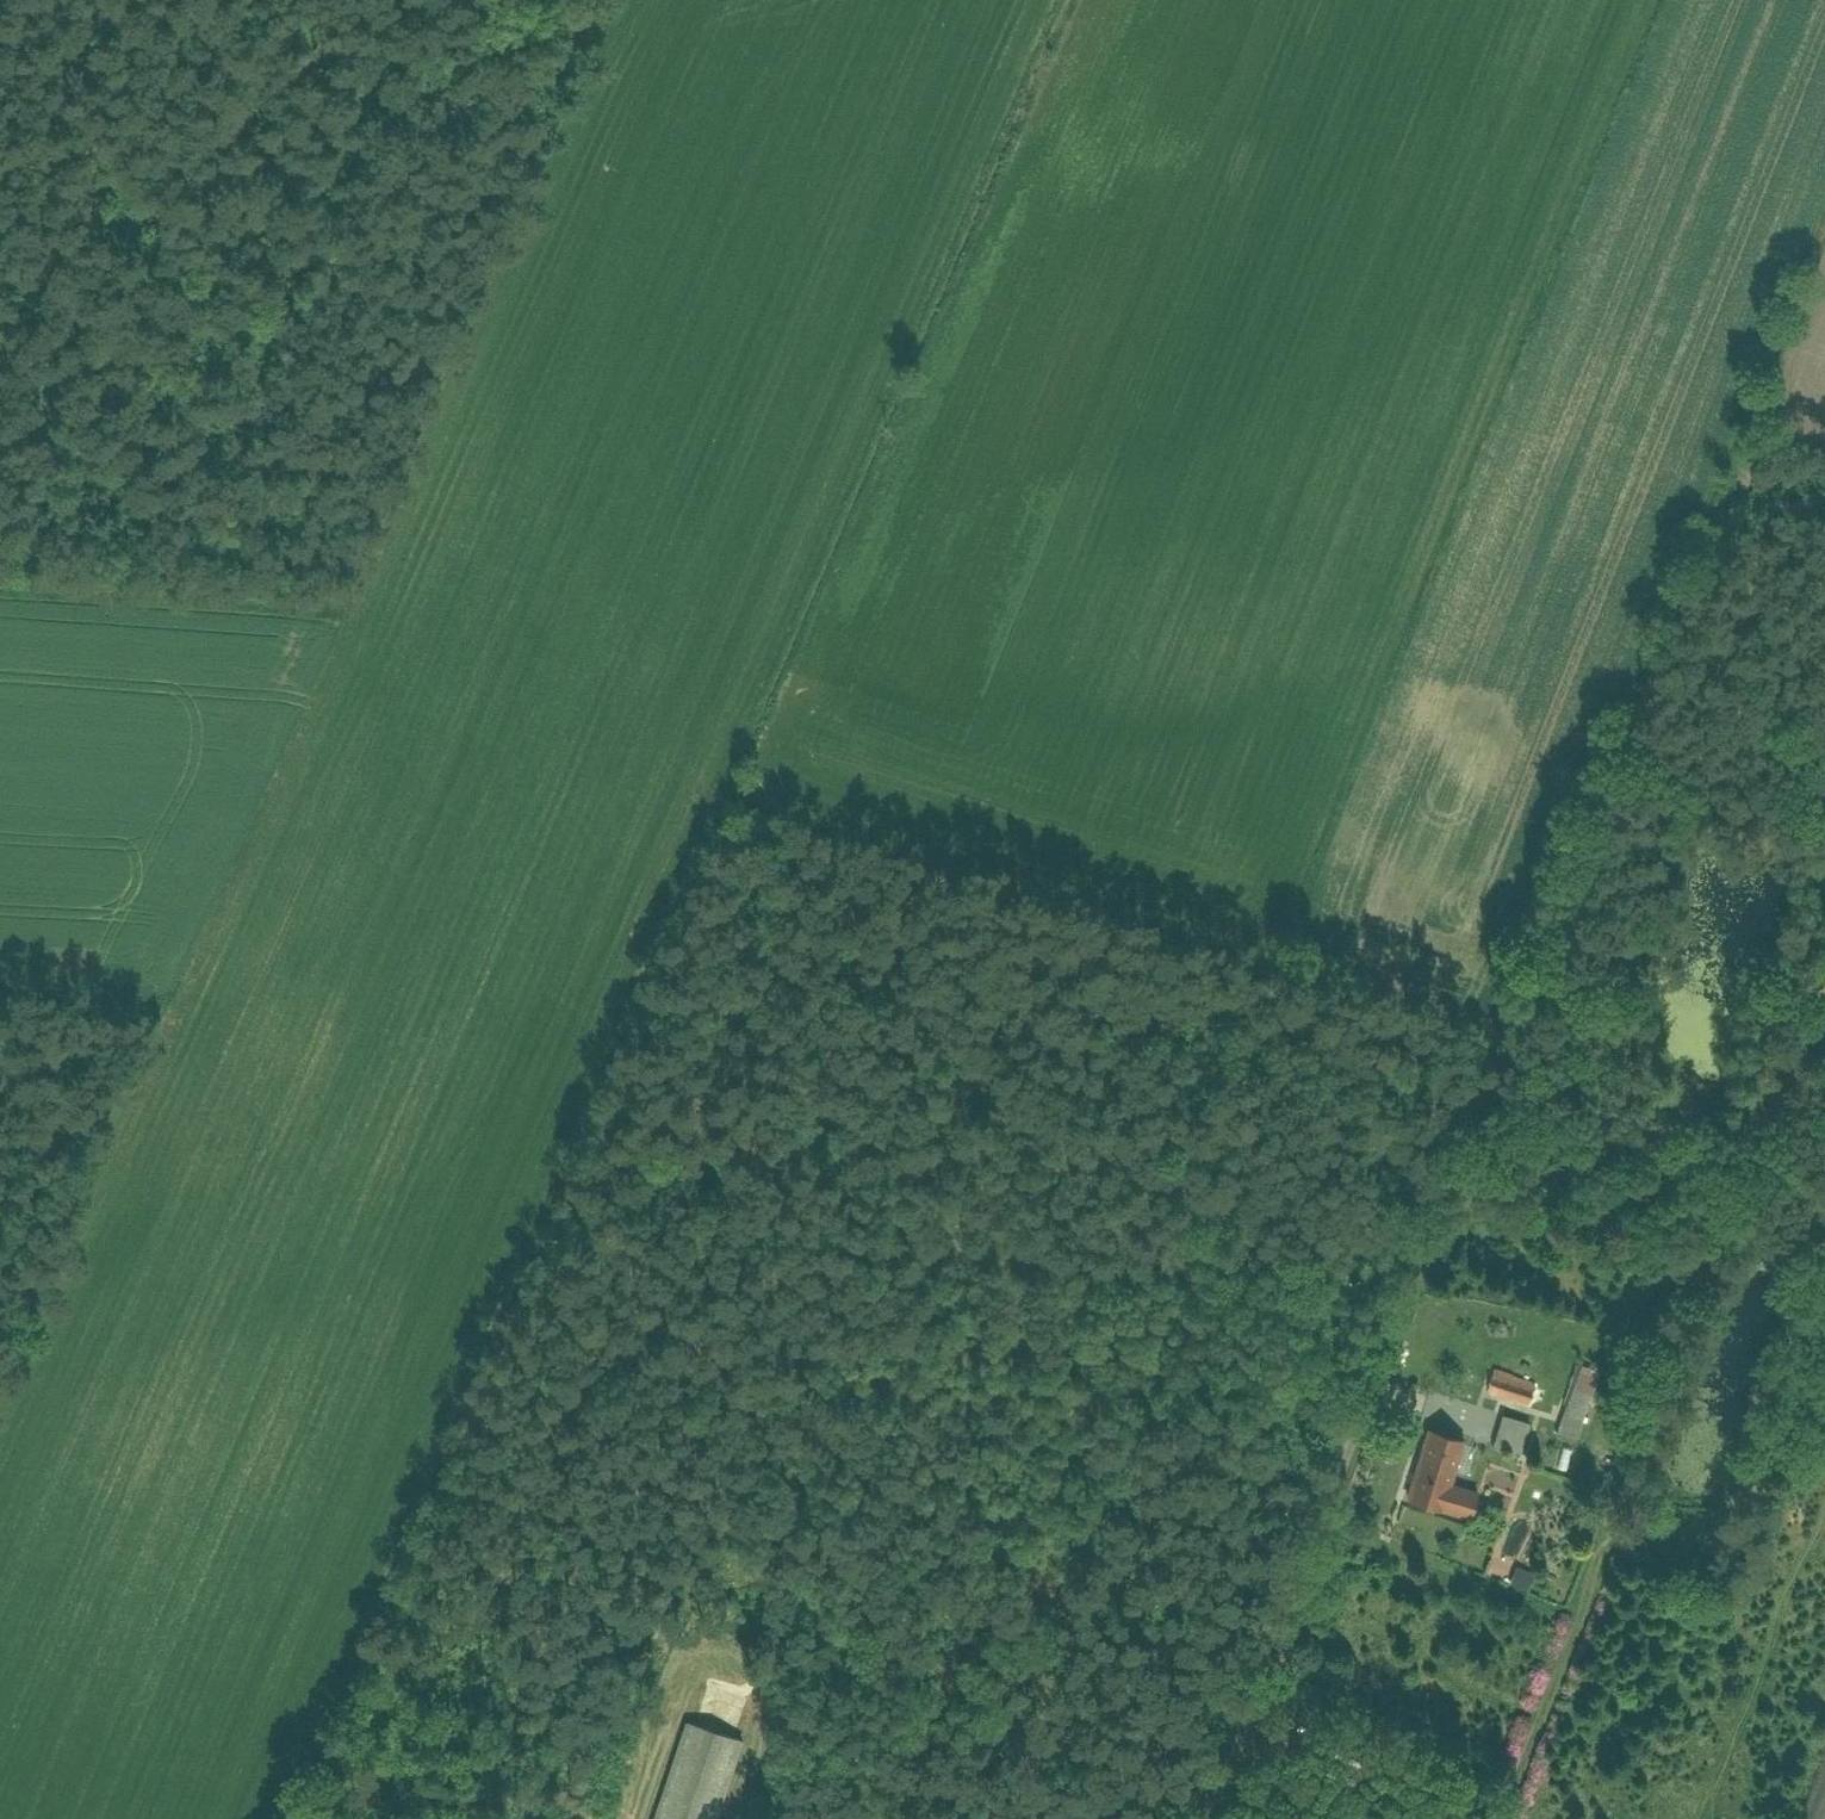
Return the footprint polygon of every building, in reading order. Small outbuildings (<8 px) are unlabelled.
[(1498,1369),(1490,1390),(1531,1407),(1539,1385),(1498,1369)] [(1582,1369),(1558,1435),(1579,1443),(1604,1376),(1582,1369)] [(1507,1415),(1496,1446),(1523,1456),(1534,1424),(1507,1415)] [(1485,1497),(1456,1487),(1463,1467),(1475,1471),(1482,1450),(1435,1433),(1411,1501),(1476,1524),(1485,1497)] [(746,1742),(690,1724),(660,1818),(722,1818),(746,1742)]
